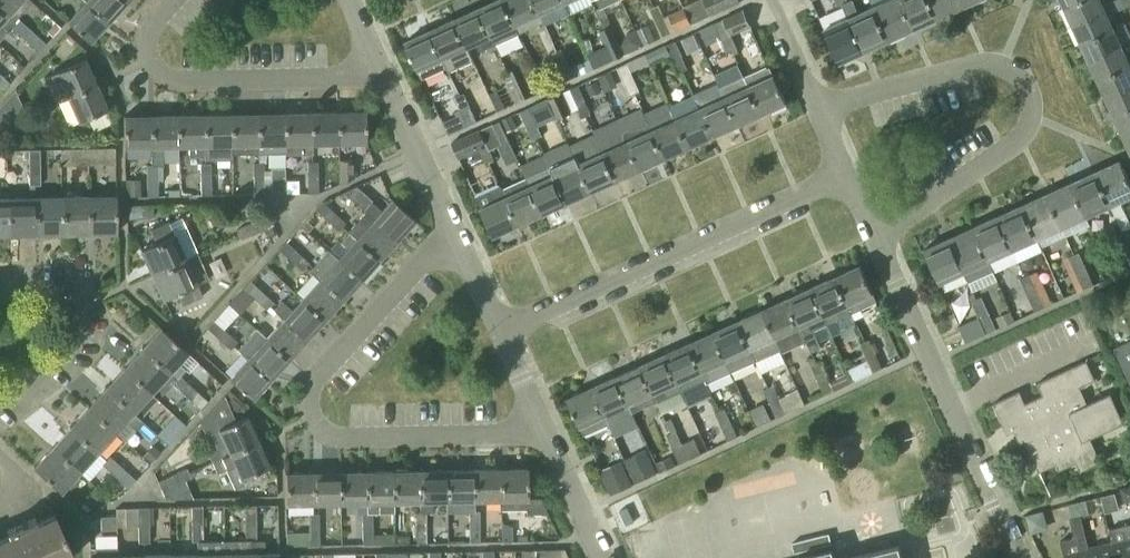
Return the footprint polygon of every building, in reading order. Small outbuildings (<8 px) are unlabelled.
[(14,22),(32,2),(29,0),(0,0),(0,10),(14,22)] [(123,0),(83,0),(85,2),(108,22),(126,2),(123,0)] [(478,9),(494,46),(518,34),(515,26),(503,0),(498,0),(478,9)] [(515,26),(518,34),(543,23),(532,0),(503,0),(515,26)] [(561,0),(532,0),(543,23),(543,25),(568,14),(563,4),(561,0)] [(737,0),(708,0),(708,1),(704,3),(710,16),(739,4),(737,0)] [(873,8),(860,14),(854,0),(851,0),(841,5),(847,19),(862,53),(888,41),(873,8)] [(873,8),(888,41),(912,30),(899,0),(890,0),(873,8)] [(912,30),(937,19),(928,0),(899,0),(912,30)] [(958,0),(928,0),(937,19),(961,8),(958,0)] [(1065,7),(1073,25),(1105,10),(1103,6),(1100,0),(1080,0),(1065,7)] [(1114,0),(1103,6),(1105,10),(1073,25),(1081,43),(1113,29),(1107,16),(1122,9),(1119,4),(1117,5),(1114,0)] [(1114,0),(1117,5),(1119,4),(1122,9),(1129,5),(1129,0),(1115,0),(1114,0)] [(108,22),(85,2),(67,22),(89,42),(108,22)] [(705,18),(698,2),(683,9),(691,25),(705,18)] [(663,18),(657,5),(648,9),(655,25),(660,23),(659,20),(663,18)] [(478,9),(453,20),(466,48),(477,44),(481,52),(494,46),(478,9)] [(691,25),(683,9),(663,18),(659,20),(660,23),(655,25),(661,38),(691,25)] [(4,32),(14,22),(0,10),(0,28),(4,32)] [(730,33),(731,36),(750,27),(743,11),(723,20),(730,33)] [(862,53),(847,19),(823,30),(839,63),(862,53)] [(27,35),(31,31),(19,20),(12,29),(26,41),(30,37),(27,35)] [(453,20),(429,31),(442,59),(446,69),(448,72),(472,61),(466,48),(453,20)] [(730,33),(723,20),(715,24),(722,40),(726,38),(725,36),(730,33)] [(59,27),(54,22),(46,31),(51,36),(59,27)] [(1124,24),(1113,29),(1081,43),(1089,62),(1121,47),(1119,42),(1129,37),(1124,24)] [(637,35),(642,47),(655,41),(648,25),(635,30),(637,35)] [(611,43),(616,40),(610,27),(600,32),(607,48),(612,46),(611,43)] [(30,37),(26,41),(37,51),(45,43),(31,31),(27,35),(30,37)] [(442,59),(429,31),(404,43),(421,80),(446,69),(442,59)] [(726,38),(722,40),(727,52),(736,47),(731,36),(730,33),(725,36),(726,38)] [(642,47),(637,35),(624,41),(629,53),(642,47)] [(1129,37),(1119,42),(1121,47),(1124,53),(1129,50),(1129,37)] [(612,46),(607,48),(612,60),(623,56),(616,40),(611,43),(612,46)] [(676,58),(681,55),(675,42),(665,47),(672,63),(677,60),(676,58)] [(1124,53),(1121,47),(1089,62),(1098,80),(1129,65),(1129,50),(1124,53)] [(562,65),(567,63),(561,49),(551,54),(558,70),(563,68),(562,65)] [(677,60),(672,63),(678,75),(688,70),(681,55),(676,58),(677,60)] [(67,97),(95,84),(84,59),(49,75),(44,78),(51,93),(55,102),(67,97)] [(563,68),(558,70),(564,82),(574,78),(567,63),(562,65),(563,68)] [(628,80),(633,77),(627,64),(617,69),(624,85),(629,82),(628,80)] [(1129,65),(1098,80),(1106,98),(1129,87),(1129,65)] [(768,68),(754,74),(751,67),(740,71),(743,78),(761,114),(786,103),(773,74),(772,75),(768,68)] [(513,87),(518,85),(512,71),(502,76),(510,92),(514,90),(513,87)] [(0,75),(0,90),(1,91),(9,82),(0,75)] [(639,92),(633,77),(628,80),(629,82),(624,85),(629,96),(639,92)] [(761,114),(743,78),(720,89),(724,98),(736,125),(761,114)] [(603,92),(598,81),(585,87),(590,98),(603,92)] [(106,109),(95,84),(67,97),(78,122),(106,109)] [(525,100),(518,85),(513,87),(514,90),(510,92),(515,104),(525,100)] [(579,102),(583,99),(577,87),(547,100),(556,118),(557,120),(571,114),(570,112),(577,109),(575,107),(580,104),(579,102)] [(1106,98),(1114,116),(1129,109),(1129,87),(1106,98)] [(14,127),(28,120),(15,89),(0,105),(0,122),(8,118),(10,124),(12,123),(14,127)] [(736,125),(724,98),(712,104),(707,92),(695,98),(696,100),(700,109),(712,136),(736,125)] [(465,109),(470,107),(464,93),(454,98),(460,110),(455,113),(457,117),(442,124),(448,135),(467,126),(462,115),(466,113),(465,109)] [(590,114),(583,99),(579,102),(580,104),(575,107),(577,109),(581,118),(590,114)] [(533,107),(542,125),(556,118),(547,100),(533,107)] [(700,109),(696,100),(671,112),(675,120),(688,147),(712,136),(700,109)] [(477,122),(470,107),(465,109),(466,113),(462,115),(467,126),(477,122)] [(530,124),(535,122),(529,109),(519,113),(527,129),(531,127),(530,124)] [(1114,116),(1122,135),(1129,131),(1129,109),(1114,116)] [(641,110),(617,120),(639,170),(663,158),(651,131),(641,110)] [(337,112),(310,113),(311,143),(337,143),(337,112)] [(364,112),(337,112),(337,143),(365,142),(364,112)] [(285,113),(257,114),(257,154),(286,154),(285,144),(285,113)] [(310,113),(285,113),(285,144),(311,143),(310,113)] [(230,145),(230,114),(204,115),(204,145),(230,145)] [(257,114),(230,114),(230,145),(231,154),(257,154),(257,114)] [(177,115),(150,116),(151,146),(151,165),(157,165),(163,165),(162,146),(178,146),(177,115)] [(204,145),(204,115),(177,115),(178,146),(188,145),(189,157),(204,156),(204,145)] [(151,146),(150,116),(123,116),(124,147),(151,146)] [(500,121),(513,149),(523,145),(510,116),(500,121)] [(0,122),(0,133),(0,134),(14,127),(12,123),(10,124),(8,118),(0,122)] [(639,170),(617,120),(593,131),(599,145),(615,181),(639,170)] [(688,147),(675,120),(651,131),(663,158),(688,147)] [(482,148),(477,151),(483,164),(491,160),(487,151),(508,142),(499,122),(478,131),(484,145),(480,146),(482,148)] [(541,136),(535,122),(530,124),(531,127),(527,129),(532,141),(541,136)] [(484,145),(478,131),(451,143),(458,159),(477,151),(482,148),(480,146),(484,145)] [(599,145),(574,157),(590,192),(615,181),(599,145)] [(114,149),(87,150),(87,165),(114,165),(114,149)] [(87,165),(87,150),(60,151),(61,166),(87,165)] [(34,164),(40,164),(40,151),(28,151),(29,167),(34,166),(34,164)] [(590,192),(574,157),(549,168),(553,176),(566,203),(590,192)] [(1094,172),(1109,206),(1129,197),(1129,186),(1119,161),(1094,172)] [(312,178),(318,178),(317,162),(306,162),(307,182),(312,182),(312,178)] [(253,163),(253,182),(258,182),(258,179),(264,179),(264,163),(258,163),(253,163)] [(40,185),(40,164),(34,164),(34,166),(29,167),(29,186),(40,185)] [(205,180),(211,180),(210,165),(200,164),(200,183),(206,183),(205,180)] [(157,165),(151,165),(146,165),(147,184),(152,184),(152,181),(157,181),(157,165)] [(285,170),(271,170),(272,193),(285,193),(285,170)] [(1109,206),(1094,172),(1070,184),(1085,217),(1109,206)] [(124,177),(125,197),(138,197),(137,176),(124,177)] [(553,176),(529,187),(541,214),(566,203),(553,176)] [(312,182),(307,182),(307,193),(318,193),(318,178),(312,178),(312,182)] [(258,182),(253,182),(253,195),(264,194),(264,179),(258,179),(258,182)] [(211,195),(211,180),(205,180),(206,183),(200,183),(200,195),(211,195)] [(541,214),(529,187),(526,180),(503,190),(501,186),(499,187),(517,225),(541,214)] [(158,196),(157,181),(152,181),(152,184),(147,184),(147,196),(158,196)] [(1085,217),(1070,184),(1045,195),(1061,228),(1085,217)] [(364,213),(395,240),(414,219),(392,199),(381,211),(372,203),(373,201),(356,186),(342,193),(364,213)] [(489,192),(494,203),(480,209),(492,236),(517,225),(499,187),(489,192)] [(1061,228),(1045,195),(1021,206),(1037,240),(1061,228)] [(87,197),(88,234),(117,233),(116,196),(87,197)] [(62,234),(61,197),(34,198),(35,235),(62,234)] [(87,197),(61,197),(62,234),(88,234),(87,197)] [(8,235),(8,198),(0,198),(0,235),(8,235)] [(35,235),(34,198),(8,198),(8,235),(35,235)] [(329,216),(333,212),(322,202),(315,210),(328,222),(332,218),(329,216)] [(153,206),(128,206),(128,221),(154,219),(153,206)] [(1021,206),(997,217),(1012,251),(1037,240),(1021,206)] [(332,218),(328,222),(338,231),(345,223),(333,212),(329,216),(332,218)] [(395,240),(364,213),(347,231),(349,233),(378,259),(395,240)] [(268,215),(249,224),(252,229),(255,228),(257,233),(273,225),(268,215)] [(1012,251),(997,217),(973,228),(988,262),(1012,251)] [(252,229),(249,224),(236,230),(241,240),(257,233),(255,228),(252,229)] [(973,228),(948,239),(964,273),(968,283),(992,272),(988,262),(973,228)] [(1129,247),(1129,237),(1127,231),(1116,235),(1124,254),(1129,251),(1128,248),(1129,247)] [(346,248),(337,258),(361,279),(378,259),(349,233),(340,242),(346,248)] [(152,275),(184,260),(173,235),(153,244),(140,250),(152,275)] [(964,273),(948,239),(923,250),(939,284),(964,273)] [(290,253),(293,250),(285,242),(278,250),(289,259),(292,255),(290,253)] [(361,279),(337,258),(327,249),(309,270),(319,279),(342,300),(361,279)] [(292,255),(289,259),(302,271),(309,263),(293,250),(290,253),(292,255)] [(1080,270),(1085,268),(1079,252),(1068,257),(1076,275),(1081,273),(1080,270)] [(184,260),(152,275),(163,300),(177,294),(182,305),(201,297),(184,260)] [(1108,268),(1112,276),(1124,271),(1121,262),(1108,268)] [(851,312),(875,302),(858,267),(835,277),(851,312)] [(1081,273),(1076,275),(1083,290),(1093,286),(1085,268),(1080,270),(1081,273)] [(1031,292),(1036,289),(1029,275),(1019,279),(1027,298),(1033,295),(1031,292)] [(851,312),(835,277),(811,288),(827,323),(851,312)] [(342,300),(319,279),(302,299),(325,319),(342,300)] [(257,295),(261,291),(250,281),(243,289),(256,301),(259,297),(257,295)] [(811,288),(786,299),(808,347),(811,352),(820,348),(812,330),(827,323),(811,288)] [(1044,307),(1036,289),(1031,292),(1033,295),(1027,298),(1034,312),(1044,307)] [(259,297),(256,301),(265,309),(272,302),(261,291),(257,295),(259,297)] [(982,314),(987,311),(981,297),(970,302),(978,318),(983,316),(982,314)] [(325,319),(302,299),(291,310),(281,301),(274,310),(307,339),(325,319)] [(786,299),(762,310),(779,349),(784,359),(808,347),(786,299)] [(307,339),(274,310),(272,311),(282,320),(266,339),(289,359),(307,339)] [(755,361),(779,349),(762,310),(737,321),(755,361)] [(996,330),(987,311),(982,314),(983,316),(978,318),(985,335),(996,330)] [(996,317),(1000,327),(1014,321),(1009,311),(996,317)] [(985,335),(978,318),(958,327),(966,344),(985,335)] [(221,334),(224,330),(214,321),(207,329),(219,341),(223,337),(221,334)] [(737,321),(712,333),(731,372),(755,361),(737,321)] [(142,349),(177,381),(186,371),(178,364),(188,353),(160,328),(142,349)] [(223,337),(219,341),(230,351),(238,342),(224,330),(221,334),(223,337)] [(712,333),(690,343),(705,379),(707,383),(731,372),(712,333)] [(266,339),(248,359),(271,379),(289,359),(266,339)] [(870,355),(875,353),(869,340),(859,344),(866,360),(871,358),(870,355)] [(1129,384),(1129,340),(1113,347),(1129,384)] [(705,379),(690,343),(665,354),(681,390),(705,379)] [(177,381),(142,349),(124,369),(151,393),(160,384),(167,391),(177,381)] [(847,376),(866,367),(860,353),(841,362),(847,376)] [(881,368),(875,353),(870,355),(871,358),(866,360),(872,373),(881,368)] [(681,390),(665,354),(640,366),(656,401),(681,390)] [(271,379),(248,359),(230,379),(253,399),(271,379)] [(1094,378),(1086,361),(1085,360),(1038,383),(1043,395),(1024,404),(1018,392),(993,404),(1007,435),(1019,429),(1038,472),(1056,464),(1059,470),(1078,462),(1081,469),(1101,459),(1089,436),(1123,420),(1110,391),(1076,407),(1068,390),(1094,378)] [(821,378),(826,376),(821,363),(811,367),(818,383),(823,381),(821,378)] [(640,366),(616,377),(633,412),(656,401),(640,366)] [(159,400),(151,393),(124,369),(106,388),(141,420),(159,400)] [(823,381),(818,383),(823,395),(833,391),(826,376),(821,378),(823,381)] [(633,412),(616,377),(593,387),(609,424),(633,412)] [(191,394),(189,392),(193,388),(182,379),(175,387),(188,399),(191,394)] [(774,400),(778,398),(772,385),(763,390),(770,405),(775,403),(774,400)] [(609,424),(593,387),(567,399),(584,436),(609,424)] [(125,422),(135,431),(139,427),(139,426),(143,422),(141,420),(106,388),(88,408),(115,433),(125,422)] [(209,403),(193,388),(189,392),(191,394),(188,399),(201,411),(209,403)] [(235,421),(224,397),(200,423),(205,435),(209,433),(216,449),(207,453),(212,463),(257,441),(246,415),(235,421)] [(785,412),(778,398),(774,400),(775,403),(770,405),(775,417),(785,412)] [(115,433),(88,408),(70,428),(97,453),(115,433)] [(725,424),(730,422),(724,409),(714,413),(721,429),(726,426),(725,424)] [(736,435),(730,422),(725,424),(726,426),(721,429),(726,439),(736,435)] [(70,428),(52,448),(79,473),(97,453),(70,428)] [(177,436),(168,428),(159,437),(168,445),(177,436)] [(677,447),(682,445),(675,431),(666,435),(673,451),(678,449),(677,447)] [(678,449),(673,451),(677,462),(699,451),(694,439),(682,445),(677,447),(678,449)] [(217,473),(235,465),(241,479),(269,467),(257,441),(212,463),(217,473)] [(151,463),(160,453),(152,445),(142,456),(151,463)] [(79,473),(52,448),(33,468),(61,493),(79,473)] [(116,470),(120,466),(109,456),(102,465),(115,477),(119,473),(116,470)] [(655,473),(647,457),(628,467),(635,483),(655,473)] [(136,480),(120,466),(116,470),(119,473),(115,477),(128,489),(136,480)] [(153,473),(157,481),(170,475),(166,467),(153,473)] [(176,484),(185,481),(190,478),(186,468),(168,476),(170,481),(174,479),(176,484)] [(501,500),(500,469),(473,470),(474,500),(501,500)] [(527,469),(500,469),(501,500),(501,510),(526,510),(526,514),(547,514),(540,498),(528,498),(527,469)] [(631,485),(624,469),(604,478),(611,494),(631,485)] [(447,501),(447,470),(420,471),(421,502),(421,514),(425,513),(432,513),(432,501),(446,501),(447,501)] [(447,470),(447,501),(446,501),(446,512),(469,512),(469,529),(474,529),(474,526),(479,526),(479,511),(474,511),(474,500),(473,470),(447,470)] [(394,502),(393,471),(367,472),(367,503),(367,515),(372,515),(379,514),(378,503),(394,502)] [(420,471),(393,471),(394,502),(421,502),(420,471)] [(367,503),(367,472),(340,473),(341,503),(367,503)] [(314,504),(313,473),(286,474),(287,505),(314,504)] [(340,473),(313,473),(314,504),(341,503),(340,473)] [(170,481),(168,476),(157,481),(165,499),(190,493),(185,481),(176,484),(174,479),(170,481)] [(1100,490),(1105,506),(1118,502),(1113,486),(1100,490)] [(95,487),(88,496),(101,508),(109,500),(95,487)] [(1121,493),(1124,506),(1129,505),(1129,491),(1121,493)] [(1077,503),(1080,516),(1089,514),(1086,501),(1077,503)] [(1080,516),(1077,503),(1068,506),(1071,518),(1080,516)] [(250,524),(256,524),(255,506),(244,506),(244,526),(250,526),(250,524)] [(115,508),(115,516),(116,526),(138,526),(138,528),(143,527),(143,524),(149,524),(149,507),(115,508)] [(197,524),(202,524),(202,507),(191,507),(191,527),(197,527),(197,524)] [(621,511),(625,521),(635,517),(631,507),(621,511)] [(425,513),(421,514),(415,514),(415,531),(420,531),(420,527),(425,527),(425,513)] [(71,556),(72,557),(74,557),(54,514),(52,514),(53,515),(29,526),(26,521),(25,521),(26,524),(17,528),(16,526),(14,526),(17,532),(0,539),(0,557),(68,557),(71,556)] [(314,529),(319,529),(319,514),(308,515),(308,533),(314,533),(314,529)] [(372,515),(367,515),(361,515),(362,532),(367,532),(367,529),(372,529),(372,515)] [(116,526),(115,516),(105,516),(106,533),(117,533),(116,526)] [(1088,548),(1080,517),(1069,519),(1074,538),(1060,541),(1063,555),(1064,555),(1065,557),(1090,557),(1088,548)] [(513,521),(513,537),(531,536),(531,521),(513,521)] [(143,527),(138,528),(138,543),(150,542),(149,524),(143,524),(143,527)] [(203,542),(202,524),(197,524),(197,527),(191,527),(191,541),(203,542)] [(250,526),(244,526),(244,540),(256,539),(256,524),(250,524),(250,526)] [(1108,529),(1111,542),(1115,557),(1129,557),(1129,524),(1108,529)] [(479,543),(479,526),(474,526),(474,529),(469,529),(469,543),(479,543)] [(420,531),(415,531),(416,544),(426,543),(425,527),(420,527),(420,531)] [(502,527),(502,542),(512,542),(511,527),(502,527)] [(314,533),(308,533),(309,546),(319,546),(319,529),(314,529),(314,533)] [(373,545),(372,529),(367,529),(367,532),(362,532),(362,545),(373,545)] [(831,544),(829,535),(829,534),(792,543),(794,553),(831,544)] [(394,535),(382,535),(382,544),(394,544),(394,535)] [(263,553),(263,544),(260,541),(250,541),(250,554),(251,557),(278,557),(278,553),(263,553)] [(1088,548),(1090,557),(1115,557),(1111,542),(1088,548)] [(850,557),(902,557),(899,546),(850,557)]
